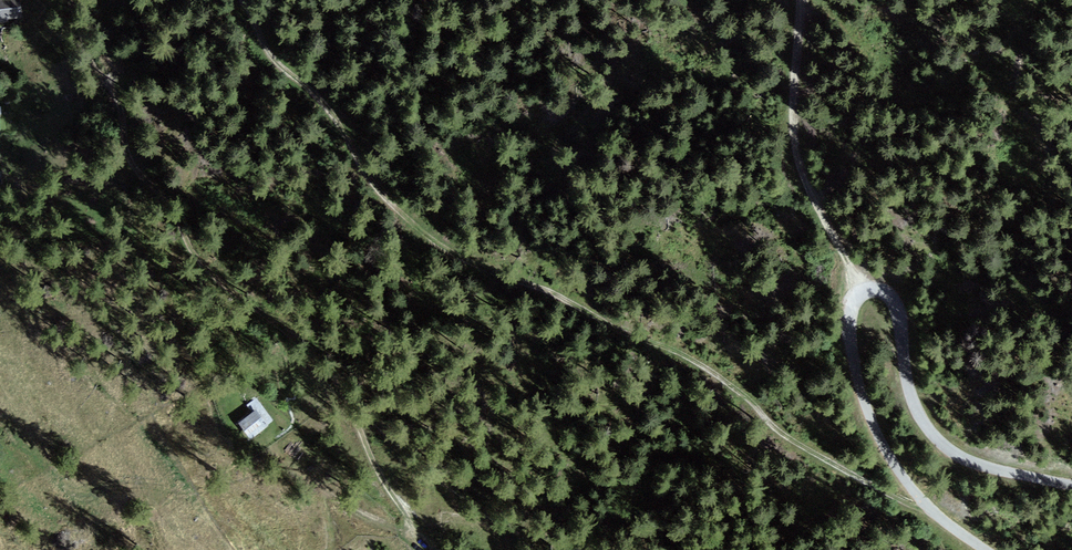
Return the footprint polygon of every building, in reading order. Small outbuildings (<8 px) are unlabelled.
[(22,20),(18,0),(0,0),(0,22),(22,20)] [(267,428),(254,413),(238,426),(251,441),(267,428)]
